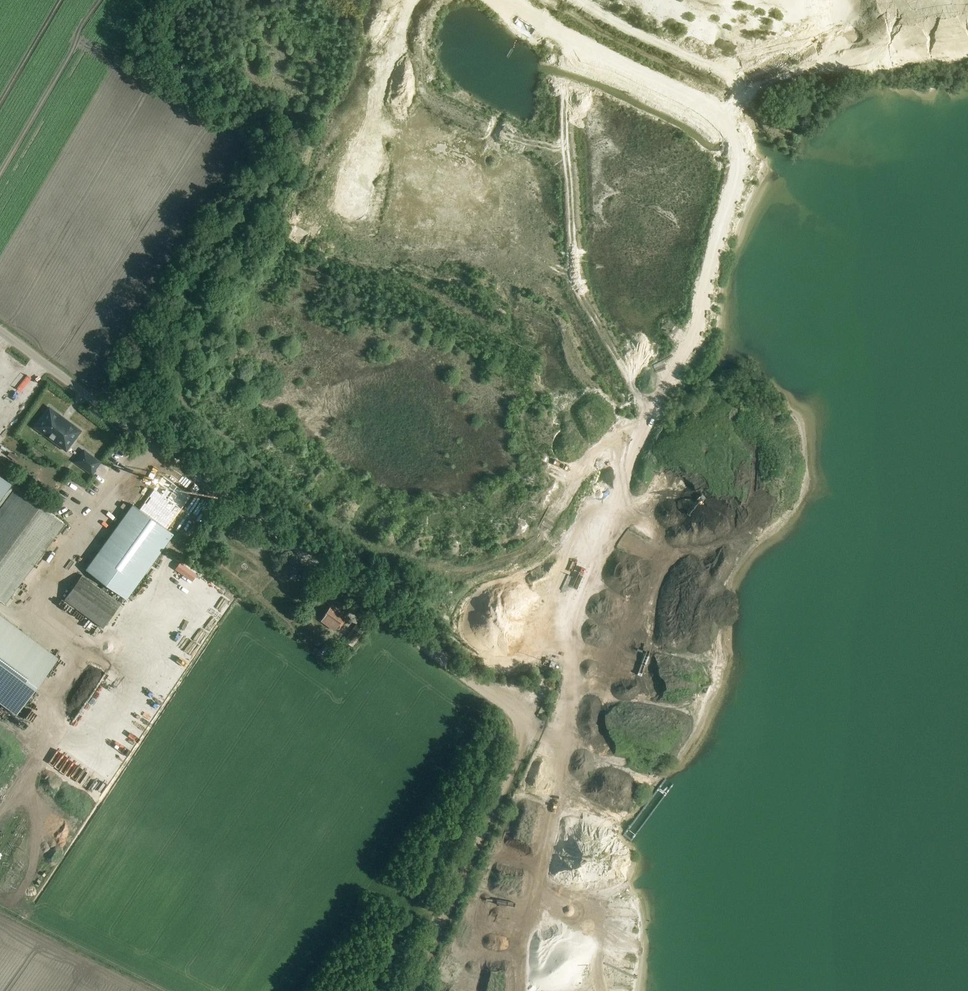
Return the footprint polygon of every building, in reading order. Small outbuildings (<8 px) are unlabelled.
[(57,415),(49,409),(37,425),(45,431),(44,432),(58,443),(59,441),(66,447),(78,431),(70,425),(68,428),(55,418),(57,415)] [(74,462),(92,475),(101,462),(83,449),(74,462)] [(16,488),(0,476),(0,509),(16,488)] [(27,484),(46,498),(52,491),(33,477),(27,484)] [(0,509),(0,600),(4,603),(63,522),(16,488),(0,509)] [(172,534),(132,505),(86,569),(126,598),(172,534)] [(101,526),(106,528),(115,513),(107,508),(101,518),(105,520),(101,526)] [(121,603),(82,575),(64,600),(103,628),(121,603)] [(339,630),(347,618),(331,606),(324,617),(334,624),(333,625),(339,630)] [(0,615),(0,702),(16,715),(58,658),(0,615)] [(356,624),(344,640),(352,646),(364,630),(356,624)] [(336,658),(340,654),(333,649),(330,654),(336,658)] [(532,684),(524,697),(530,700),(538,688),(532,684)] [(643,924),(644,909),(635,909),(635,923),(643,924)]
